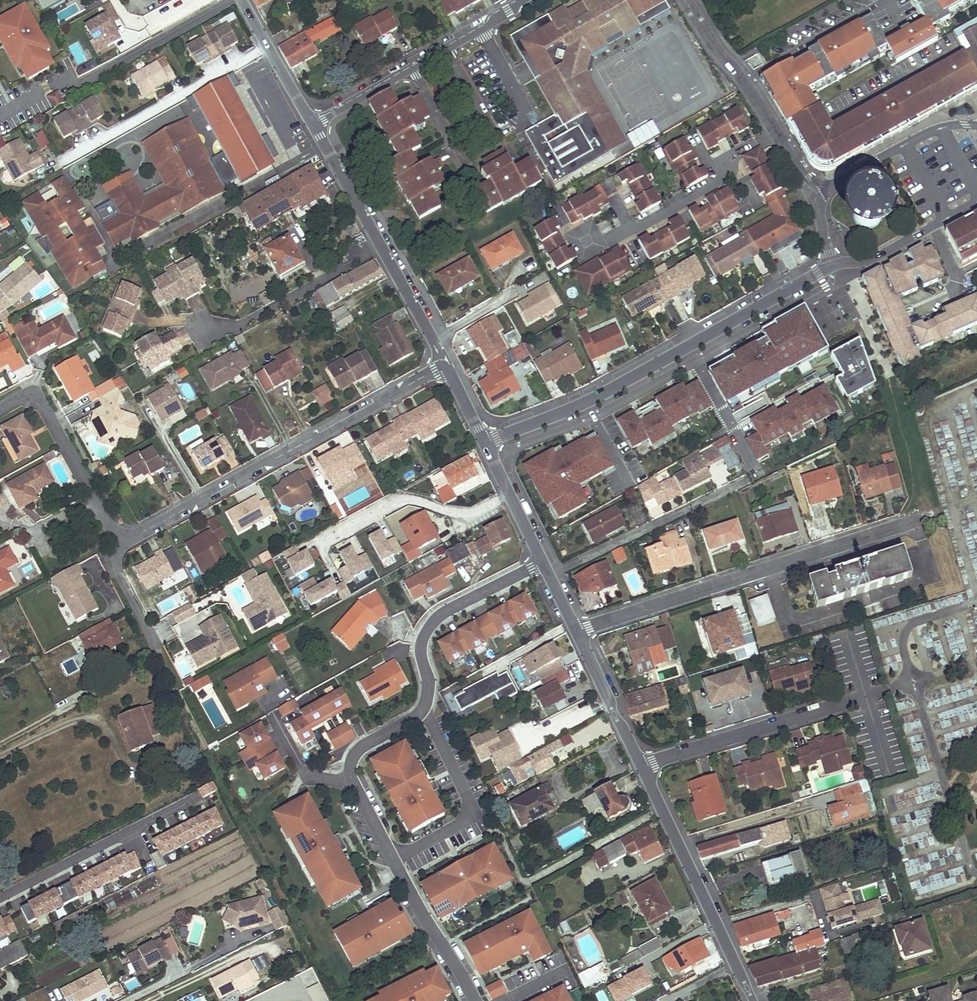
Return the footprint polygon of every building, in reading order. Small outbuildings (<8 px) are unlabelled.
[(45,13),(68,0),(38,0),(45,13)] [(257,9),(272,0),(252,0),(257,9)] [(465,0),(440,0),(438,2),(446,17),(455,12),(457,14),(464,9),(463,7),(468,5),(465,0)] [(525,129),(554,179),(608,148),(581,98),(587,95),(576,75),(572,74),(574,69),(584,72),(585,69),(590,53),(592,54),(608,45),(606,41),(621,32),(624,36),(670,9),(665,0),(582,0),(582,1),(566,10),(564,6),(512,36),(527,62),(533,58),(543,77),(537,80),(555,112),(525,129)] [(763,75),(771,88),(768,90),(787,122),(815,106),(820,104),(813,92),(886,52),(893,64),(934,41),(925,24),(935,19),(938,24),(946,19),(944,14),(969,0),(911,0),(923,22),(907,31),(905,27),(892,34),(894,38),(883,44),(868,17),(763,75)] [(107,15),(86,26),(94,40),(96,43),(104,39),(108,47),(121,40),(111,24),(120,19),(110,1),(102,6),(107,15)] [(25,6),(0,20),(0,41),(2,44),(6,42),(9,48),(5,50),(13,63),(16,60),(21,69),(28,80),(53,66),(45,52),(50,50),(42,37),(38,40),(28,21),(32,19),(25,6)] [(397,27),(388,11),(372,19),(371,17),(353,27),(362,43),(379,33),(381,36),(397,27)] [(337,23),(334,18),(315,28),(314,27),(278,47),(290,70),(317,55),(308,38),(317,34),(321,41),(332,35),(329,28),(337,23)] [(42,37),(32,19),(28,21),(38,40),(42,37)] [(341,30),(337,23),(329,28),(332,35),(341,30)] [(227,25),(186,48),(197,66),(205,62),(210,59),(212,61),(226,53),(224,51),(229,48),(237,43),(227,25)] [(976,26),(959,36),(968,52),(962,56),(976,82),(976,27),(976,26)] [(142,42),(151,38),(147,29),(138,34),(142,42)] [(379,33),(362,43),(363,45),(381,36),(379,33)] [(91,42),(97,53),(108,47),(104,39),(96,43),(94,40),(91,42)] [(749,60),(752,69),(762,65),(759,56),(749,60)] [(962,56),(828,129),(800,145),(812,166),(819,171),(826,173),(834,168),(831,164),(838,161),(835,155),(838,154),(841,159),(870,143),(876,134),(873,129),(876,127),(879,132),(893,121),(908,116),(906,111),(909,109),(912,115),(923,114),(961,94),(957,88),(961,86),(966,95),(976,89),(976,82),(962,56)] [(527,62),(537,80),(543,77),(533,58),(527,62)] [(21,69),(16,60),(13,63),(17,71),(21,69)] [(176,78),(169,66),(161,70),(157,62),(130,77),(142,96),(154,89),(167,81),(168,83),(176,78)] [(625,139),(585,69),(584,72),(574,69),(572,74),(576,75),(587,95),(581,98),(608,148),(625,139)] [(233,73),(186,100),(193,112),(201,108),(203,106),(205,110),(203,111),(213,128),(215,127),(219,134),(217,135),(226,151),(211,160),(201,144),(199,145),(195,138),(197,137),(188,119),(144,144),(154,162),(156,161),(160,168),(158,169),(167,186),(170,184),(172,188),(169,189),(146,203),(141,205),(139,202),(124,211),(126,214),(104,226),(116,247),(138,235),(140,238),(155,229),(154,226),(177,213),(176,211),(181,209),(182,210),(200,200),(198,195),(204,191),(205,193),(223,183),(225,187),(275,159),(280,156),(268,134),(262,137),(259,139),(232,91),(235,89),(241,86),(233,73)] [(760,77),(768,90),(771,88),(763,75),(760,77)] [(957,88),(961,94),(962,97),(966,95),(961,86),(957,88)] [(156,92),(154,89),(142,96),(143,99),(156,92)] [(235,89),(232,91),(259,139),(262,137),(235,89)] [(49,98),(55,108),(63,103),(58,93),(49,98)] [(395,101),(390,93),(387,94),(392,103),(395,101)] [(392,103),(387,94),(372,103),(379,119),(381,118),(386,127),(384,128),(386,133),(388,132),(393,141),(391,142),(399,159),(389,165),(398,180),(401,179),(406,187),(403,189),(405,194),(408,192),(413,201),(410,203),(419,220),(438,209),(433,201),(436,200),(431,191),(433,190),(432,189),(442,183),(436,173),(431,164),(420,170),(415,161),(412,163),(407,156),(411,154),(418,150),(414,142),(417,140),(413,132),(414,131),(413,129),(423,124),(421,122),(429,117),(419,98),(399,109),(395,101),(392,103)] [(961,94),(923,114),(925,118),(962,97),(961,94)] [(105,116),(95,99),(55,121),(65,139),(72,135),(77,132),(79,134),(94,126),(92,123),(97,120),(105,116)] [(822,118),(815,106),(787,122),(794,134),(822,118)] [(739,108),(698,130),(709,150),(719,145),(717,142),(739,130),(740,133),(750,127),(739,108)] [(870,143),(872,147),(925,118),(923,114),(912,115),(909,109),(906,111),(908,116),(893,121),(879,132),(876,127),(873,129),(876,134),(870,143)] [(828,129),(822,118),(794,134),(800,145),(828,129)] [(654,122),(625,134),(632,149),(661,137),(654,122)] [(425,127),(423,124),(413,129),(414,131),(415,133),(425,127)] [(40,149),(49,145),(41,131),(33,136),(40,149)] [(685,138),(664,150),(675,171),(678,170),(688,188),(709,176),(705,168),(701,170),(695,160),(699,158),(695,150),(692,152),(689,146),(685,138)] [(19,140),(0,151),(0,154),(15,181),(45,165),(38,153),(30,158),(19,140)] [(834,168),(872,147),(870,143),(841,159),(838,154),(835,155),(838,161),(831,164),(834,168)] [(521,166),(513,170),(502,152),(484,162),(488,170),(485,171),(490,181),(491,183),(482,188),(484,191),(477,195),(487,213),(503,204),(502,202),(510,197),(511,199),(516,196),(515,194),(524,190),(525,192),(541,183),(531,165),(522,170),(521,166)] [(759,152),(745,160),(753,173),(754,173),(756,176),(755,177),(751,179),(760,196),(763,194),(765,193),(767,196),(765,197),(769,205),(770,204),(782,198),(783,197),(780,190),(782,188),(775,176),(776,175),(770,163),(766,165),(763,158),(759,152)] [(154,226),(155,229),(156,231),(229,190),(277,163),(275,159),(225,187),(223,183),(205,193),(204,191),(198,195),(200,200),(182,210),(181,209),(176,211),(177,213),(154,226)] [(431,164),(436,173),(445,168),(440,159),(431,164)] [(640,164),(619,175),(624,183),(627,181),(639,202),(637,204),(642,213),(662,202),(640,164)] [(300,207),(302,212),(329,198),(312,167),(238,208),(243,217),(247,215),(254,227),(268,219),(269,220),(291,208),(293,211),(300,207)] [(490,181),(485,171),(482,173),(487,183),(490,181)] [(403,189),(406,187),(401,179),(398,180),(397,181),(402,190),(403,189)] [(39,194),(23,204),(43,238),(43,239),(47,236),(55,250),(51,252),(67,278),(90,265),(92,268),(102,262),(100,258),(95,257),(91,259),(88,255),(95,250),(105,245),(90,219),(84,223),(78,214),(85,210),(77,196),(74,198),(64,180),(53,187),(58,196),(60,199),(46,207),(45,203),(39,194)] [(141,205),(146,203),(135,183),(110,197),(118,212),(101,221),(104,226),(126,214),(124,211),(139,202),(141,205)] [(444,187),(442,183),(432,189),(433,190),(434,192),(444,187)] [(601,184),(563,206),(572,223),(580,219),(579,217),(582,215),(583,217),(584,219),(593,215),(594,216),(602,212),(600,207),(610,201),(601,184)] [(740,210),(728,189),(715,196),(713,194),(706,198),(710,204),(700,210),(697,206),(689,210),(701,231),(740,210)] [(410,203),(413,201),(408,192),(405,194),(404,194),(409,203),(410,203)] [(60,199),(58,196),(45,203),(46,207),(60,199)] [(747,232),(759,253),(770,247),(774,245),(777,251),(804,236),(782,198),(770,204),(776,215),(747,232)] [(870,199),(866,199),(861,200),(856,203),(854,206),(853,210),(852,215),(854,221),(857,225),(862,228),(868,228),(873,227),(878,224),(881,219),(882,214),(881,208),(878,204),(873,200),(870,199)] [(269,220),(268,219),(254,227),(257,231),(293,211),(291,208),(269,220)] [(957,225),(959,228),(955,230),(953,227),(946,232),(962,265),(976,257),(976,214),(957,225)] [(555,217),(535,228),(542,241),(545,240),(553,253),(550,255),(558,269),(577,258),(572,248),(569,249),(557,228),(560,227),(555,217)] [(649,235),(639,240),(650,260),(690,237),(679,218),(670,223),(671,226),(650,237),(649,235)] [(759,253),(747,232),(739,236),(740,238),(709,256),(710,257),(705,260),(715,277),(720,274),(720,275),(736,267),(734,264),(732,261),(738,258),(740,261),(750,255),(751,257),(759,253)] [(523,253),(512,235),(481,253),(489,268),(502,261),(504,264),(523,253)] [(43,238),(41,239),(44,244),(40,246),(47,255),(51,252),(55,250),(47,236),(43,239),(43,238)] [(295,248),(289,238),(266,251),(280,276),(300,265),(291,250),(295,248)] [(545,240),(542,241),(550,255),(553,253),(545,240)] [(599,257),(575,271),(588,294),(599,288),(601,284),(616,275),(618,278),(632,270),(619,246),(612,250),(613,253),(607,256),(600,260),(599,257)] [(305,266),(295,248),(291,250),(300,265),(280,276),(282,279),(305,266)] [(902,256),(889,263),(892,271),(887,273),(895,292),(901,290),(904,297),(918,290),(914,281),(920,278),(924,287),(938,281),(935,274),(940,272),(932,253),(926,256),(923,248),(909,254),(914,264),(907,267),(902,256)] [(100,258),(95,250),(88,255),(91,259),(95,257),(100,258)] [(25,262),(19,256),(0,272),(0,283),(25,262)] [(706,275),(696,258),(659,278),(670,299),(678,295),(676,291),(691,283),(706,275)] [(152,281),(165,303),(178,295),(181,293),(183,296),(185,299),(198,291),(196,288),(194,286),(198,284),(203,280),(191,259),(185,262),(166,273),(152,281)] [(164,270),(166,273),(185,262),(183,259),(164,270)] [(479,278),(469,259),(437,277),(446,292),(459,285),(461,288),(479,278)] [(504,264),(502,261),(489,268),(492,273),(505,265),(504,264)] [(327,307),(383,276),(376,262),(347,278),(346,276),(319,291),(327,307)] [(889,263),(879,269),(893,302),(904,297),(901,290),(895,292),(887,273),(892,271),(889,263)] [(24,264),(11,274),(13,277),(3,286),(1,283),(0,284),(0,310),(3,308),(9,305),(9,306),(38,281),(24,264)] [(879,269),(862,278),(902,370),(920,362),(916,353),(906,330),(893,302),(879,269)] [(13,277),(11,274),(1,283),(3,286),(13,277)] [(618,278),(616,275),(601,284),(599,288),(618,278)] [(670,299),(659,278),(622,298),(632,316),(646,309),(660,300),(662,303),(670,299)] [(676,291),(678,295),(693,287),(691,283),(676,291)] [(121,284),(104,331),(122,338),(125,329),(128,322),(130,323),(136,307),(133,306),(136,299),(139,291),(121,284)] [(461,288),(459,285),(446,292),(449,297),(461,289),(461,288)] [(514,287),(505,293),(510,301),(519,295),(514,287)] [(526,325),(555,309),(543,287),(535,291),(537,294),(530,298),(515,306),(526,325)] [(265,305),(274,301),(269,292),(260,296),(265,305)] [(935,323),(942,337),(943,340),(976,325),(976,322),(976,299),(976,298),(945,312),(947,318),(935,323)] [(660,300),(646,309),(647,312),(662,303),(660,300)] [(828,350),(804,307),(774,324),(775,327),(769,331),(772,336),(766,340),(769,346),(759,351),(756,345),(709,371),(727,404),(736,399),(750,391),(778,376),(787,370),(788,370),(786,367),(794,363),(797,368),(828,350)] [(0,310),(0,322),(4,320),(8,318),(3,308),(0,310)] [(352,322),(346,310),(333,317),(339,329),(352,322)] [(75,337),(63,315),(38,329),(33,320),(24,325),(21,321),(12,326),(15,332),(28,356),(50,344),(49,341),(54,338),(56,341),(58,346),(75,337)] [(390,316),(373,325),(378,334),(376,335),(384,348),(393,365),(409,356),(406,350),(410,348),(405,339),(404,340),(401,336),(403,335),(396,324),(395,325),(390,316)] [(12,326),(8,318),(4,320),(11,334),(15,332),(12,326)] [(506,348),(489,318),(467,330),(472,338),(475,336),(480,346),(489,362),(498,357),(496,353),(506,348)] [(584,331),(576,335),(591,361),(607,352),(606,350),(623,341),(613,323),(587,338),(584,331)] [(919,324),(911,327),(922,350),(934,344),(933,341),(942,337),(935,323),(922,329),(919,324)] [(774,324),(761,331),(766,340),(772,336),(769,331),(775,327),(774,324)] [(911,327),(906,330),(916,353),(922,350),(911,327)] [(171,353),(183,347),(175,332),(163,339),(160,341),(159,339),(156,334),(138,344),(141,350),(150,366),(153,372),(171,362),(169,357),(168,355),(171,353)] [(5,333),(0,335),(0,367),(4,365),(2,363),(7,360),(8,363),(13,372),(25,366),(19,355),(18,355),(5,333)] [(241,335),(234,338),(238,345),(245,341),(241,335)] [(766,340),(756,345),(759,351),(769,346),(766,340)] [(873,380),(859,340),(831,356),(835,364),(842,361),(846,368),(840,371),(843,377),(836,381),(844,396),(852,392),(854,394),(861,390),(868,386),(866,384),(873,380)] [(528,342),(523,344),(532,359),(536,357),(528,342)] [(581,366),(569,344),(553,353),(554,355),(543,361),(541,358),(533,362),(545,383),(552,379),(553,382),(569,373),(581,366)] [(384,348),(380,350),(390,367),(393,365),(384,348)] [(496,353),(498,357),(508,351),(506,348),(496,353)] [(553,353),(551,349),(539,354),(541,358),(543,361),(554,355),(553,353)] [(150,366),(141,350),(138,352),(147,368),(150,366)] [(231,353),(200,370),(212,390),(242,373),(241,371),(250,366),(241,350),(232,355),(231,353)] [(264,371),(274,389),(288,381),(286,378),(302,369),(292,351),(276,360),(277,363),(264,371)] [(365,351),(358,355),(370,375),(377,372),(365,351)] [(517,363),(510,352),(485,366),(491,377),(480,384),(491,406),(520,390),(508,368),(517,363)] [(353,378),(356,383),(370,375),(358,355),(328,371),(337,386),(353,378)] [(114,383),(113,381),(95,391),(76,357),(56,368),(65,385),(68,383),(73,392),(70,394),(75,403),(89,395),(93,402),(99,398),(128,383),(124,377),(114,383)] [(842,361),(835,364),(840,371),(846,368),(842,361)] [(789,372),(797,368),(794,363),(786,367),(788,370),(787,370),(789,372)] [(583,369),(581,366),(569,373),(570,376),(583,369)] [(265,394),(274,389),(264,371),(255,376),(265,394)] [(778,376),(750,391),(752,396),(780,380),(778,376)] [(353,378),(337,386),(340,392),(356,383),(353,378)] [(868,386),(861,390),(862,392),(875,385),(873,380),(866,384),(868,386)] [(68,383),(65,385),(70,394),(73,392),(68,383)] [(128,383),(99,398),(104,408),(94,413),(95,415),(102,428),(103,428),(105,431),(102,433),(100,439),(99,444),(115,448),(118,438),(126,440),(127,437),(136,439),(140,425),(136,417),(121,413),(117,406),(125,402),(119,393),(130,387),(128,383)] [(709,403),(698,383),(686,390),(683,385),(654,401),(660,412),(656,414),(643,421),(639,424),(633,413),(617,422),(632,449),(640,444),(637,438),(644,434),(647,440),(650,447),(662,440),(673,434),(670,428),(666,422),(674,418),(677,424),(686,419),(682,412),(694,406),(696,410),(709,403)] [(150,398),(163,422),(185,409),(172,385),(150,398)] [(331,395),(326,386),(316,392),(321,401),(331,395)] [(747,440),(757,460),(769,453),(766,446),(763,442),(775,436),(786,429),(788,434),(800,427),(798,423),(809,417),(811,421),(823,414),(835,408),(824,388),(801,401),(798,396),(786,403),(789,407),(778,413),(775,409),(751,422),(758,434),(747,440)] [(862,392),(861,390),(854,394),(852,392),(844,396),(847,401),(862,392)] [(334,400),(331,395),(321,401),(324,406),(334,400)] [(271,436),(250,398),(230,408),(249,444),(261,437),(263,440),(271,436)] [(736,399),(727,404),(729,408),(738,403),(736,399)] [(381,433),(366,441),(377,462),(392,454),(406,447),(404,442),(418,434),(420,439),(434,432),(449,424),(437,401),(422,409),(423,412),(410,419),(409,416),(408,415),(393,423),(395,425),(396,427),(382,435),(381,433)] [(654,401),(650,404),(652,408),(640,415),(637,411),(633,413),(639,424),(643,421),(641,418),(654,411),(656,414),(660,412),(654,401)] [(709,403),(696,410),(698,412),(699,415),(711,408),(709,403)] [(650,404),(637,411),(640,415),(652,408),(650,404)] [(682,412),(686,419),(698,412),(696,410),(694,406),(682,412)] [(837,412),(835,408),(823,414),(826,419),(837,412)] [(422,409),(409,416),(410,419),(423,412),(422,409)] [(823,414),(811,421),(814,425),(826,419),(823,414)] [(105,431),(103,428),(102,428),(95,415),(92,425),(100,439),(102,433),(105,431)] [(32,434),(23,417),(2,428),(20,461),(37,451),(29,436),(32,434)] [(809,417),(798,423),(800,427),(811,421),(809,417)] [(674,418),(666,422),(670,428),(677,424),(674,418)] [(381,433),(382,435),(396,427),(395,425),(381,433)] [(184,441),(201,435),(198,426),(181,432),(184,441)] [(800,427),(788,434),(791,438),(803,431),(800,427)] [(788,434),(786,429),(775,436),(777,440),(788,434)] [(436,435),(434,432),(420,439),(422,443),(436,435)] [(647,440),(644,434),(637,438),(640,444),(647,440)] [(673,434),(662,440),(664,445),(676,438),(673,434)] [(612,468),(594,435),(584,441),(572,447),(562,453),(531,470),(538,482),(534,485),(547,508),(551,505),(559,519),(585,504),(578,490),(575,485),(586,479),(588,481),(602,473),(612,468)] [(775,436),(763,442),(766,446),(777,440),(775,436)] [(228,443),(225,437),(216,442),(215,441),(192,453),(202,470),(225,457),(219,447),(228,443)] [(572,447),(584,441),(583,438),(571,445),(572,447)] [(254,453),(267,450),(265,440),(252,443),(254,453)] [(662,440),(650,447),(653,451),(664,445),(662,440)] [(226,459),(234,454),(228,443),(219,447),(225,457),(226,459)] [(742,470),(729,445),(718,451),(723,460),(728,471),(736,467),(738,472),(742,470)] [(365,463),(356,446),(342,454),(341,451),(331,456),(333,459),(330,461),(328,458),(318,464),(329,483),(365,463)] [(408,450),(406,447),(392,454),(394,458),(408,450)] [(559,448),(524,467),(534,485),(538,482),(531,470),(562,453),(559,448)] [(166,469),(155,449),(142,456),(141,454),(125,463),(135,480),(144,475),(150,472),(152,474),(153,476),(166,469)] [(717,449),(700,458),(706,469),(723,460),(718,451),(717,449)] [(58,458),(55,451),(45,457),(48,463),(58,458)] [(700,458),(698,453),(682,461),(687,471),(676,476),(684,491),(711,478),(706,469),(700,458)] [(479,476),(469,458),(442,472),(450,487),(444,490),(438,493),(444,506),(457,499),(452,490),(479,476)] [(892,491),(901,488),(894,464),(884,468),(892,491)] [(54,482),(45,465),(24,477),(27,481),(10,490),(21,509),(38,500),(37,497),(34,493),(40,490),(54,482)] [(856,469),(858,476),(870,472),(868,465),(856,469)] [(108,473),(105,467),(100,469),(104,476),(108,473)] [(614,472),(612,468),(602,473),(604,478),(614,472)] [(866,499),(892,491),(884,468),(870,472),(858,476),(866,499)] [(839,490),(833,469),(802,478),(810,505),(819,503),(817,497),(839,490)] [(450,487),(442,472),(436,475),(444,490),(450,487)] [(314,500),(300,473),(283,482),(284,484),(273,490),(282,505),(292,509),(299,505),(301,507),(314,500)] [(335,517),(382,502),(373,476),(335,488),(336,490),(327,493),(335,517)] [(27,481),(24,477),(8,486),(10,490),(27,481)] [(658,507),(682,494),(674,478),(659,486),(655,477),(638,487),(645,503),(653,498),(658,507)] [(586,479),(575,485),(578,490),(589,484),(588,481),(586,479)] [(841,496),(839,490),(817,497),(819,503),(841,496)] [(275,515),(267,501),(260,505),(256,498),(249,502),(250,504),(246,507),(245,504),(228,514),(239,534),(275,515)] [(789,510),(787,503),(755,513),(757,520),(789,510)] [(823,517),(819,503),(810,505),(815,520),(823,517)] [(554,521),(559,519),(551,505),(547,508),(554,521)] [(623,521),(617,508),(583,525),(592,542),(615,531),(612,526),(623,521)] [(796,531),(789,510),(757,520),(764,541),(796,531)] [(429,523),(425,514),(402,526),(416,552),(435,541),(426,525),(429,523)] [(227,537),(217,518),(208,524),(212,531),(201,537),(205,542),(201,544),(200,542),(188,548),(201,573),(228,559),(218,542),(227,537)] [(625,525),(623,521),(612,526),(615,531),(625,525)] [(511,540),(503,523),(485,531),(488,538),(476,544),(482,556),(495,549),(494,548),(511,540)] [(742,541),(737,523),(704,533),(710,551),(742,541)] [(366,538),(379,531),(376,525),(363,532),(366,538)] [(403,551),(395,538),(386,543),(381,532),(369,539),(382,563),(403,551)] [(692,561),(685,540),(680,541),(678,534),(659,540),(661,546),(645,551),(651,569),(673,562),(675,567),(692,561)] [(205,542),(201,537),(186,545),(188,548),(200,542),(201,544),(205,542)] [(464,543),(446,551),(449,559),(453,566),(471,557),(470,555),(466,546),(464,543)] [(476,552),(472,543),(466,546),(470,555),(476,552)] [(300,556),(295,547),(283,553),(296,577),(315,566),(307,552),(300,556)] [(9,548),(0,553),(0,596),(16,588),(8,573),(5,575),(3,571),(6,570),(17,564),(9,548)] [(347,567),(338,572),(344,583),(345,586),(355,580),(354,579),(374,568),(366,554),(357,559),(351,549),(340,555),(347,567)] [(624,562),(618,549),(611,552),(617,565),(624,562)] [(912,577),(903,550),(835,572),(836,576),(827,579),(826,575),(808,580),(817,607),(912,577)] [(145,564),(135,569),(147,590),(175,574),(162,551),(155,555),(156,558),(148,562),(150,565),(146,567),(145,564)] [(444,578),(456,572),(453,566),(449,559),(405,584),(414,601),(425,595),(428,599),(449,587),(444,578)] [(675,567),(673,562),(651,569),(653,575),(675,567)] [(617,585),(606,563),(576,577),(582,592),(589,588),(590,591),(596,589),(599,593),(617,585)] [(84,575),(80,567),(57,579),(62,588),(60,589),(73,614),(83,609),(87,618),(100,611),(92,596),(90,598),(87,592),(89,591),(82,577),(84,575)] [(462,567),(457,570),(463,583),(469,580),(462,567)] [(264,575),(246,586),(257,606),(258,605),(261,609),(245,618),(252,632),(265,625),(264,622),(284,611),(279,603),(280,602),(272,587),(271,588),(264,575)] [(53,581),(58,590),(60,589),(62,588),(57,579),(53,581)] [(345,586),(344,583),(335,587),(331,580),(318,587),(313,579),(300,586),(305,595),(311,592),(319,605),(338,594),(342,601),(351,596),(345,586)] [(187,592),(193,603),(200,599),(194,589),(187,592)] [(184,594),(190,604),(193,603),(187,592),(184,594)] [(387,615),(376,593),(359,602),(332,633),(349,648),(365,630),(370,624),(373,626),(379,619),(387,615)] [(525,596),(511,603),(512,606),(505,610),(513,625),(521,621),(522,623),(536,615),(525,596)] [(774,620),(765,597),(749,602),(757,625),(774,620)] [(902,607),(900,598),(888,601),(891,611),(902,607)] [(189,604),(173,613),(179,624),(195,615),(189,604)] [(257,606),(242,614),(245,618),(261,609),(258,605),(257,606)] [(490,616),(491,618),(483,622),(492,637),(499,633),(501,635),(514,627),(513,625),(505,610),(503,608),(490,616)] [(83,609),(73,614),(78,623),(87,618),(83,609)] [(286,615),(284,611),(264,622),(265,625),(266,626),(286,615)] [(744,647),(734,613),(723,617),(724,620),(718,622),(717,619),(704,623),(714,657),(744,647)] [(207,636),(186,647),(196,666),(216,655),(224,651),(223,649),(234,643),(227,630),(224,631),(221,626),(224,625),(219,615),(205,623),(211,636),(207,638),(207,636)] [(669,623),(667,616),(655,620),(656,626),(669,623)] [(168,618),(153,626),(163,645),(178,638),(168,618)] [(122,642),(109,619),(79,635),(94,665),(106,659),(102,653),(122,642)] [(476,626),(474,624),(460,632),(462,634),(470,649),(471,651),(485,644),(484,641),(492,637),(483,622),(476,626)] [(211,636),(205,623),(201,625),(207,636),(207,638),(211,636)] [(665,663),(655,629),(624,638),(633,668),(651,662),(652,667),(665,663)] [(367,633),(365,630),(349,648),(352,651),(367,633)] [(282,634),(271,639),(277,649),(287,644),(282,634)] [(453,636),(439,644),(450,664),(464,656),(463,653),(470,649),(462,634),(454,638),(453,636)] [(11,659),(0,638),(0,665),(11,659)] [(927,642),(931,658),(943,655),(939,640),(927,642)] [(234,643),(223,649),(224,651),(216,655),(217,657),(236,647),(234,643)] [(289,648),(287,644),(277,649),(279,653),(289,648)] [(522,660),(530,675),(537,671),(541,680),(563,669),(564,668),(552,644),(522,660)] [(224,682),(228,690),(226,692),(233,705),(242,700),(247,702),(252,699),(256,687),(261,685),(275,677),(265,659),(224,682)] [(407,682),(395,661),(387,665),(389,669),(375,676),(360,684),(370,702),(383,695),(400,686),(407,682)] [(389,669),(387,665),(374,672),(375,676),(389,669)] [(815,684),(809,665),(789,671),(788,668),(770,674),(777,696),(795,691),(815,684)] [(565,699),(557,685),(569,679),(563,669),(541,680),(547,690),(537,695),(544,710),(565,699)] [(749,692),(743,670),(704,682),(711,704),(749,692)] [(462,691),(463,693),(454,698),(460,711),(494,694),(499,703),(517,693),(506,673),(498,677),(496,673),(462,691)] [(206,676),(202,678),(206,685),(210,683),(206,676)] [(687,677),(675,680),(680,696),(692,693),(687,677)] [(190,684),(194,691),(206,685),(202,678),(190,684)] [(816,689),(815,684),(795,691),(796,695),(816,689)] [(11,694),(7,685),(1,688),(6,696),(11,694)] [(261,685),(256,687),(252,699),(264,692),(261,685)] [(403,690),(400,686),(383,695),(386,699),(403,690)] [(667,705),(661,687),(623,698),(629,717),(667,705)] [(349,703),(342,690),(321,702),(330,717),(338,713),(336,710),(349,703)] [(749,692),(711,704),(712,707),(720,705),(721,707),(730,705),(730,708),(733,707),(732,704),(740,701),(740,699),(750,696),(749,692)] [(233,705),(235,708),(247,702),(242,700),(233,705)] [(293,700),(279,708),(283,716),(298,708),(293,700)] [(330,717),(321,702),(301,713),(302,716),(308,726),(321,719),(322,722),(330,717)] [(351,706),(349,703),(336,710),(338,713),(351,706)] [(442,703),(437,705),(441,714),(446,711),(442,703)] [(162,732),(153,706),(123,717),(127,730),(124,731),(132,751),(154,743),(151,736),(162,732)] [(302,716),(294,720),(295,723),(290,726),(301,746),(314,738),(309,729),(308,726),(302,716)] [(127,730),(123,717),(116,720),(128,752),(132,751),(124,731),(127,730)] [(322,722),(321,719),(308,726),(309,729),(322,722)] [(337,730),(345,744),(355,739),(347,724),(337,730)] [(603,735),(612,732),(609,724),(600,727),(603,735)] [(259,754),(271,747),(267,740),(267,739),(260,726),(240,736),(247,749),(255,745),(259,754)] [(470,732),(460,737),(464,745),(473,741),(482,760),(492,755),(500,772),(509,767),(491,729),(473,738),(470,732)] [(517,751),(508,732),(496,737),(492,729),(491,729),(509,767),(515,763),(511,754),(517,751)] [(327,735),(335,750),(345,744),(337,730),(327,735)] [(852,763),(843,737),(834,740),(833,737),(824,740),(825,742),(818,744),(818,742),(809,744),(810,748),(802,750),(807,767),(816,765),(815,762),(822,760),(823,764),(831,768),(832,773),(842,770),(842,767),(852,763)] [(559,741),(509,768),(518,784),(527,779),(523,771),(531,767),(536,777),(555,766),(549,756),(563,749),(559,741)] [(424,778),(405,743),(374,760),(381,772),(378,773),(392,797),(390,798),(398,812),(399,811),(412,834),(444,816),(432,794),(439,790),(435,782),(432,783),(428,786),(424,778)] [(244,762),(259,754),(255,745),(247,749),(239,753),(244,762)] [(275,755),(271,747),(259,754),(264,762),(257,767),(264,779),(284,768),(276,755),(275,755)] [(807,767),(802,750),(796,752),(801,769),(807,767)] [(521,760),(517,751),(511,754),(515,763),(521,760)] [(264,762),(259,754),(244,762),(249,771),(256,767),(257,767),(264,762)] [(776,758),(775,755),(759,760),(760,763),(762,763),(763,765),(768,763),(768,761),(776,758)] [(783,783),(776,758),(768,761),(768,763),(763,765),(762,763),(760,763),(750,766),(749,763),(741,766),(742,769),(733,771),(738,788),(747,785),(750,793),(773,786),(783,783)] [(831,768),(823,764),(826,775),(832,773),(831,768)] [(863,766),(852,767),(854,781),(864,779),(863,766)] [(424,778),(428,786),(432,783),(428,776),(424,778)] [(720,793),(715,776),(698,782),(700,792),(693,794),(695,801),(720,793)] [(870,791),(866,780),(859,782),(862,793),(870,791)] [(218,790),(214,781),(199,788),(204,797),(218,790)] [(700,792),(698,782),(690,784),(693,794),(700,792)] [(862,793),(859,782),(837,789),(841,799),(843,804),(838,806),(827,809),(832,824),(848,819),(848,818),(868,812),(862,793)] [(785,787),(783,783),(773,786),(774,791),(785,787)] [(618,798),(610,784),(608,786),(615,800),(618,798)] [(506,792),(503,786),(496,790),(499,796),(506,792)] [(615,800),(608,786),(594,793),(595,795),(602,808),(608,821),(626,812),(629,808),(630,805),(628,801),(626,798),(622,798),(618,798),(615,800)] [(540,790),(511,807),(522,828),(552,811),(551,810),(541,793),(540,790)] [(556,807),(546,790),(541,793),(551,810),(556,807)] [(726,813),(720,793),(695,801),(696,804),(699,804),(704,820),(726,813)] [(876,811),(871,793),(867,795),(872,812),(876,811)] [(595,795),(582,801),(589,815),(602,808),(595,795)] [(321,823),(307,797),(273,816),(282,830),(280,832),(310,887),(315,884),(328,907),(360,889),(340,853),(338,850),(341,848),(338,843),(335,844),(331,839),(322,822),(321,823)] [(704,820),(699,804),(696,804),(693,805),(698,822),(704,820)] [(154,841),(157,847),(159,851),(162,856),(223,825),(215,810),(154,841)] [(869,816),(868,812),(848,818),(848,819),(832,824),(833,827),(869,816)] [(790,840),(785,823),(696,849),(700,860),(761,842),(763,848),(790,840)] [(662,854),(650,827),(632,836),(634,841),(630,840),(628,836),(593,855),(600,869),(627,854),(637,852),(639,851),(645,862),(662,854)] [(525,847),(519,834),(510,839),(515,852),(525,847)] [(335,844),(338,843),(341,841),(337,835),(331,839),(335,844)] [(502,862),(493,847),(463,864),(467,871),(461,874),(457,867),(456,864),(451,867),(452,870),(436,878),(438,882),(422,890),(436,916),(437,915),(448,909),(450,913),(462,907),(463,908),(484,896),(483,895),(499,886),(496,882),(507,876),(500,863),(502,862)] [(525,847),(515,852),(518,857),(527,852),(525,847)] [(162,856),(159,851),(150,855),(158,870),(167,866),(162,856)] [(754,857),(752,851),(742,854),(744,860),(754,857)] [(29,924),(142,866),(135,853),(126,858),(125,855),(21,909),(24,914),(28,923),(29,924)] [(744,860),(742,854),(734,856),(737,863),(744,860)] [(807,875),(800,854),(765,865),(771,886),(784,882),(783,879),(794,876),(795,879),(807,875)] [(467,871),(463,864),(457,867),(461,874),(467,871)] [(808,880),(807,875),(795,879),(794,876),(783,879),(784,882),(771,886),(765,865),(761,866),(769,892),(808,880)] [(496,882),(499,886),(510,880),(507,876),(496,882)] [(421,887),(422,890),(438,882),(436,878),(421,887)] [(670,909),(655,882),(632,894),(651,926),(665,918),(662,914),(670,909)] [(101,901),(105,910),(142,893),(138,884),(101,901)] [(837,884),(820,889),(832,928),(882,913),(878,900),(845,910),(842,902),(849,900),(847,893),(841,895),(837,884)] [(247,923),(259,920),(260,927),(269,925),(263,898),(228,906),(229,910),(234,928),(242,932),(247,923)] [(366,959),(415,932),(405,914),(402,916),(393,901),(373,912),(374,915),(369,918),(367,915),(337,932),(352,960),(363,954),(366,959)] [(279,930),(291,924),(281,904),(269,910),(279,930)] [(436,916),(439,919),(450,913),(448,909),(437,915),(436,916)] [(229,910),(222,921),(234,928),(229,910)] [(772,914),(733,926),(740,948),(753,944),(768,940),(779,936),(772,914)] [(0,920),(0,938),(17,929),(11,917),(2,921),(1,919),(0,920)] [(525,926),(534,921),(532,917),(523,921),(525,926)] [(260,927),(259,920),(247,923),(242,932),(260,927)] [(525,926),(523,921),(467,949),(478,971),(486,967),(488,972),(493,969),(491,965),(516,952),(518,957),(525,953),(530,964),(542,958),(540,954),(549,949),(534,921),(525,926)] [(931,949),(922,921),(895,929),(899,944),(902,943),(906,957),(931,949)] [(810,936),(792,942),(796,954),(798,953),(815,948),(825,945),(820,931),(809,934),(810,936)] [(859,938),(858,935),(840,940),(844,952),(854,949),(852,940),(859,938)] [(34,952),(28,941),(27,942),(26,938),(0,951),(0,969),(34,952)] [(172,957),(162,938),(127,956),(136,973),(147,967),(163,959),(164,962),(172,957)] [(662,948),(657,938),(639,948),(644,958),(662,948)] [(769,945),(768,940),(753,944),(755,950),(769,945)] [(703,960),(694,944),(664,960),(668,967),(676,963),(681,973),(703,960)] [(821,968),(815,948),(798,953),(804,973),(821,968)] [(540,954),(542,958),(551,954),(549,949),(540,954)] [(665,955),(662,950),(652,955),(655,960),(665,955)] [(491,965),(493,969),(518,957),(516,952),(491,965)] [(804,973),(798,953),(796,954),(748,969),(757,988),(804,973)] [(352,960),(355,965),(366,959),(363,954),(352,960)] [(250,960),(260,980),(270,975),(260,955),(250,960)] [(260,980),(250,960),(243,964),(245,967),(232,973),(231,971),(212,980),(222,998),(240,990),(241,993),(255,986),(254,983),(260,980)] [(243,964),(231,971),(232,973),(245,967),(243,964)] [(148,970),(147,967),(136,973),(137,976),(148,970)] [(486,967),(478,971),(480,976),(488,972),(486,967)] [(609,976),(604,967),(593,973),(591,969),(578,975),(585,989),(609,976)] [(375,1000),(439,1000),(445,998),(451,995),(438,969),(426,975),(417,980),(415,977),(389,990),(390,993),(381,998),(375,1000)] [(613,1000),(624,1000),(653,988),(644,969),(606,986),(613,1000)] [(99,970),(61,989),(67,1000),(80,1000),(108,987),(99,970)] [(417,980),(426,975),(424,971),(415,976),(415,977),(417,980)] [(847,979),(825,985),(830,1000),(854,1000),(847,979)] [(501,981),(497,983),(503,994),(506,993),(501,981)] [(313,1000),(326,1000),(318,983),(307,987),(313,1000)] [(497,983),(491,986),(496,998),(503,994),(497,983)] [(825,985),(804,991),(807,1000),(830,1000),(825,985)] [(491,986),(487,988),(492,1000),(496,998),(491,986)] [(928,993),(930,1000),(951,1000),(950,1000),(949,996),(946,987),(928,993)] [(563,988),(537,1000),(570,1000),(563,988)] [(381,998),(390,993),(389,990),(388,989),(379,993),(381,998)] [(600,994),(597,989),(591,993),(593,998),(600,994)] [(961,995),(955,991),(952,995),(952,996),(958,1000),(960,997),(961,995)] [(967,995),(968,1000),(964,1000),(976,1000),(976,992),(967,995)]
